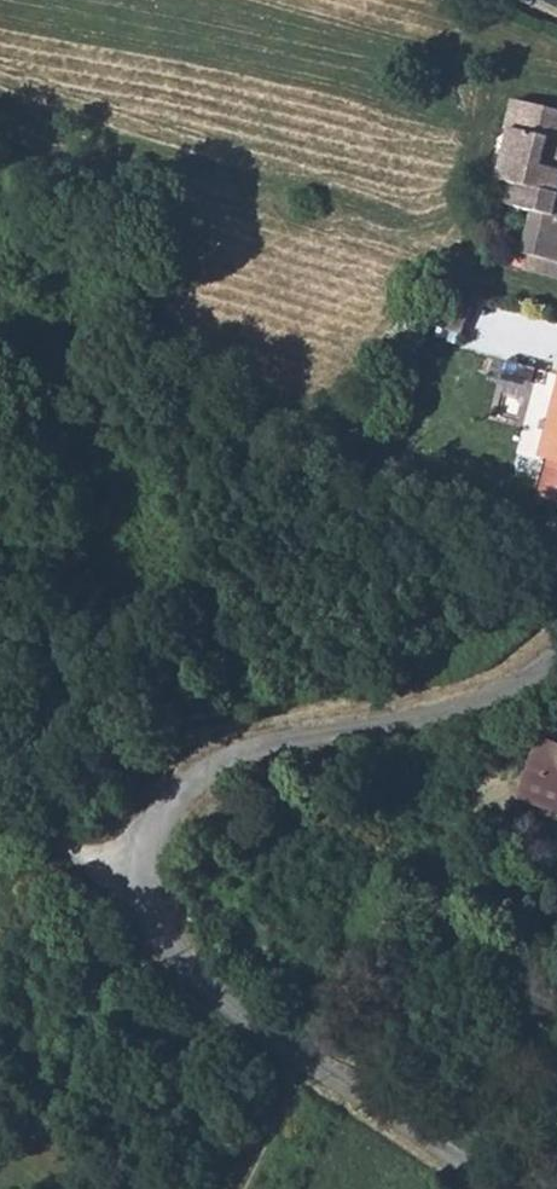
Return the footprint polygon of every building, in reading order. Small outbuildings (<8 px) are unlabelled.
[(550,103),(536,133),(545,136),(536,180),(556,188),(556,105),(550,103)] [(536,180),(531,208),(556,213),(556,188),(536,180)] [(552,744),(546,744),(526,798),(556,811),(556,746),(552,744)]
